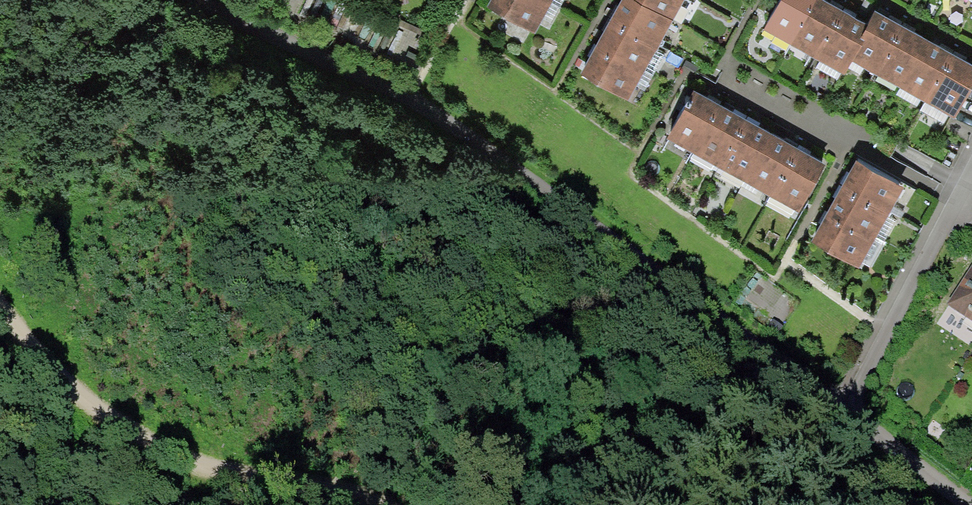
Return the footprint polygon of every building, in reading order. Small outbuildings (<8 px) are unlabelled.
[(488,7),(535,34),(555,0),(492,0),(488,7)] [(580,75),(628,101),(674,22),(636,0),(622,0),(616,12),(606,30),(592,53),(580,75)] [(674,22),(686,0),(636,0),(674,22)] [(764,26),(845,73),(853,59),(870,29),(863,25),(850,18),(832,7),(820,0),(780,0),(764,26)] [(873,8),(863,25),(870,29),(853,59),(951,115),(971,78),(971,65),(961,58),(944,49),(912,30),(893,19),(873,8)] [(711,101),(694,92),(668,139),(798,213),(824,165),(807,155),(787,144),(754,126),(734,114),(711,101)] [(904,188),(857,161),(848,177),(839,195),(825,220),(812,244),(860,268),(904,188)] [(947,305),(971,321),(971,266),(947,305)]
